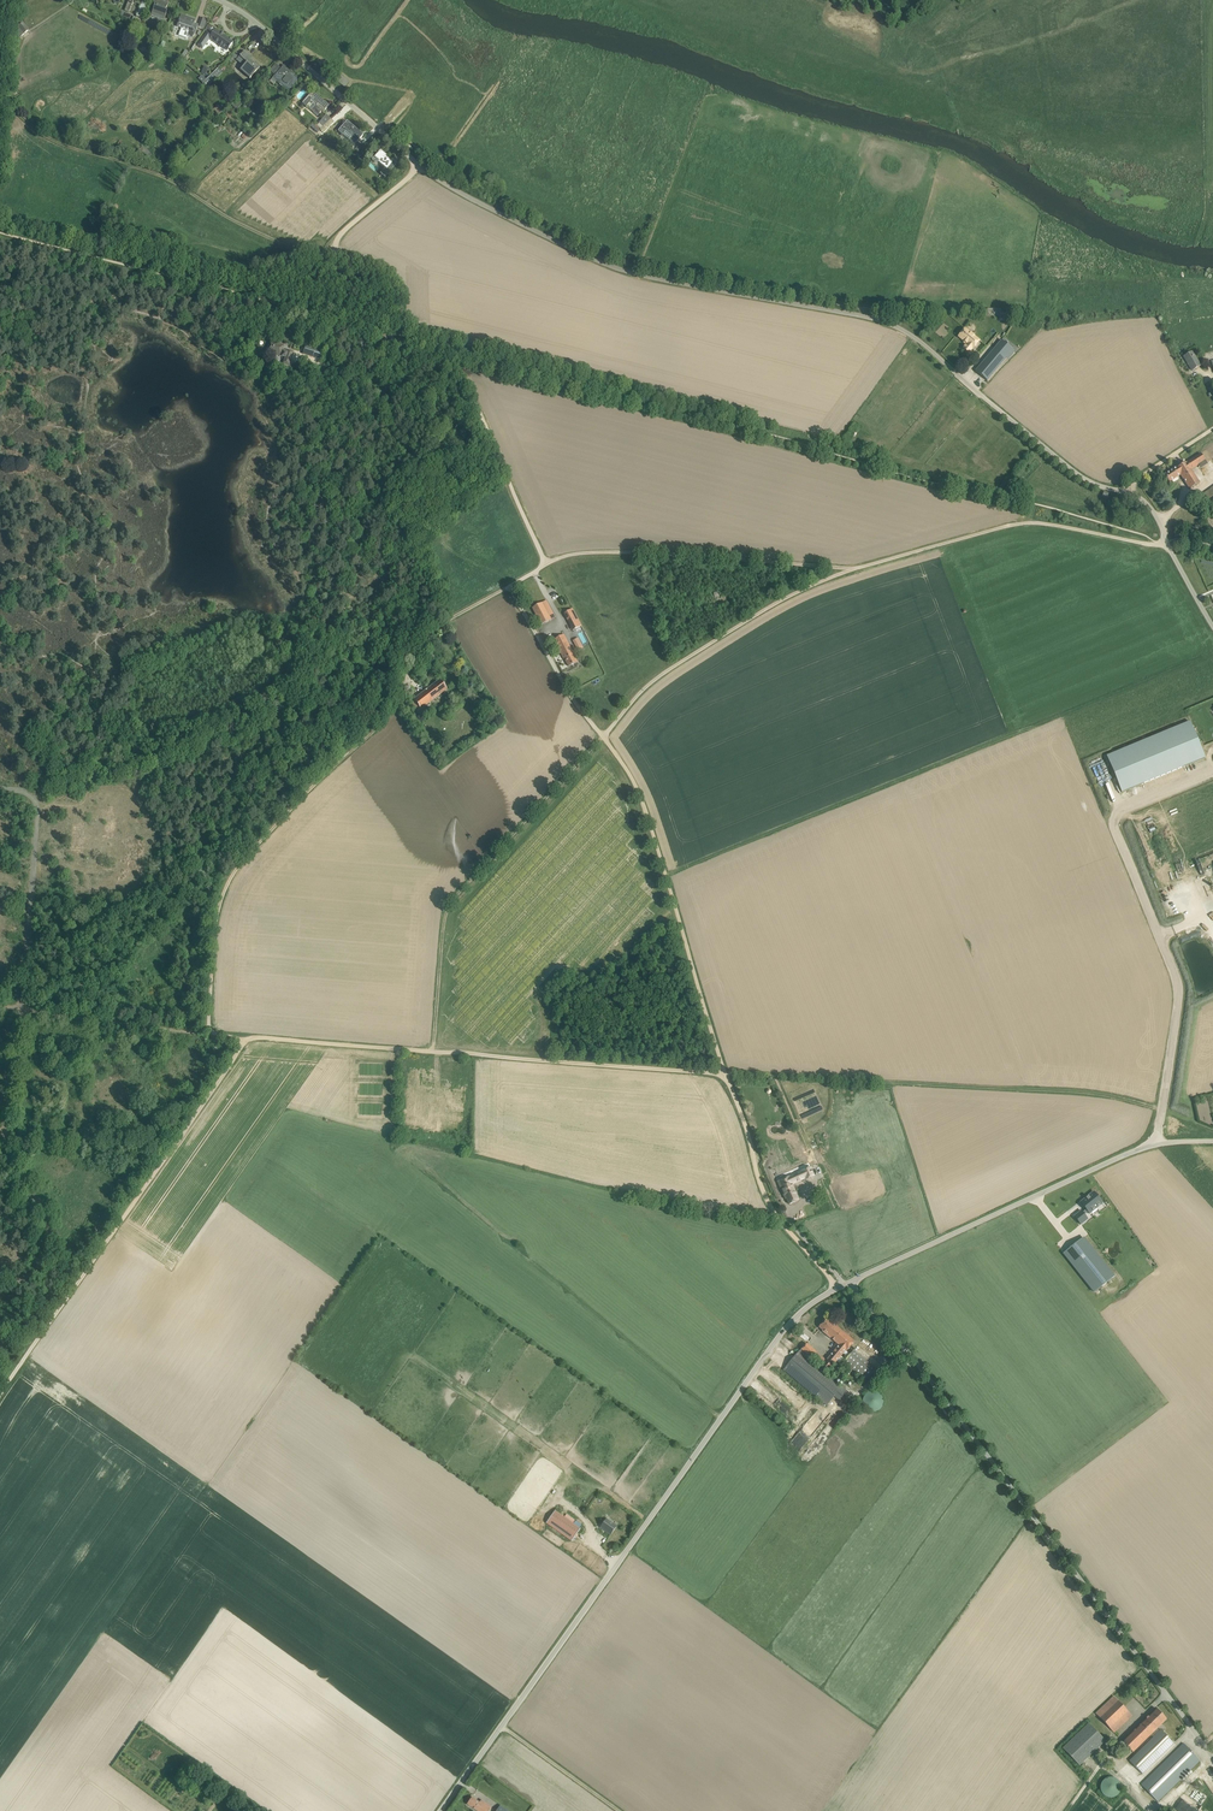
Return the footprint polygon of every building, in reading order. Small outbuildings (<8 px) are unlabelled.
[(125,11),(129,12),(134,0),(129,0),(125,11)] [(151,16),(164,20),(168,9),(166,9),(167,7),(169,1),(166,0),(165,0),(164,1),(161,0),(159,0),(158,3),(154,2),(154,3),(151,16)] [(147,4),(142,2),(141,4),(141,5),(136,16),(141,18),(147,4)] [(194,36),(198,25),(194,24),(195,20),(181,15),(177,27),(187,30),(185,36),(192,39),(193,35),(194,36)] [(19,36),(27,30),(22,23),(14,29),(19,36)] [(212,35),(207,32),(197,45),(203,49),(211,39),(227,50),(233,42),(231,41),(231,40),(229,39),(215,30),(212,35)] [(232,55),(237,59),(240,55),(236,51),(232,55)] [(251,57),(244,51),(237,61),(244,67),(240,70),(250,79),(259,67),(249,58),(251,57)] [(291,72),(284,65),(273,78),(288,92),(299,79),(295,75),(293,76),(290,73),(291,72)] [(345,86),(349,82),(329,66),(326,70),(325,70),(330,74),(345,86)] [(210,69),(204,67),(201,73),(208,76),(210,69)] [(203,83),(206,87),(219,76),(215,72),(203,83)] [(321,111),(323,112),(329,105),(313,91),(302,103),(306,106),(310,101),(315,106),(311,110),(317,116),(321,111)] [(238,99),(232,106),(236,110),(243,103),(238,99)] [(319,129),(329,119),(326,115),(318,124),(316,127),(318,129),(318,128),(319,129)] [(363,135),(347,121),(338,131),(342,135),(349,140),(355,145),(363,135)] [(355,145),(353,147),(358,151),(363,146),(358,142),(355,145)] [(145,159),(150,152),(143,146),(137,152),(137,153),(136,154),(141,158),(142,157),(145,159)] [(385,154),(380,150),(373,158),(372,160),(376,164),(378,162),(386,169),(381,174),(385,178),(397,164),(393,161),(392,162),(384,155),(385,154)] [(965,328),(958,337),(967,344),(963,349),(969,354),(973,349),(980,341),(965,328)] [(1002,340),(995,348),(1007,358),(1009,355),(1011,356),(1015,351),(1002,340)] [(282,350),(283,346),(270,341),(268,346),(270,346),(268,351),(280,355),(281,353),(283,353),(282,356),(285,357),(283,363),(289,364),(293,352),(287,350),(287,351),(282,350)] [(306,344),(303,352),(319,358),(321,350),(306,344)] [(1007,358),(995,348),(976,371),(987,381),(1007,358)] [(1201,366),(1192,352),(1184,357),(1192,371),(1201,366)] [(944,392),(949,398),(959,387),(953,381),(944,392)] [(368,423),(373,427),(380,417),(381,414),(377,411),(375,413),(374,414),(369,411),(365,418),(370,421),(368,423)] [(1017,454),(1025,461),(1029,457),(1021,450),(1017,454)] [(1178,466),(1165,475),(1170,482),(1181,475),(1190,489),(1199,483),(1191,470),(1198,466),(1205,461),(1201,453),(1187,463),(1186,462),(1179,467),(1178,466)] [(1204,494),(1212,506),(1212,488),(1204,494)] [(542,603),(533,608),(542,625),(551,620),(550,617),(553,615),(546,601),(547,601),(542,603)] [(565,613),(573,630),(582,626),(573,609),(565,613)] [(564,635),(554,640),(564,659),(565,659),(569,666),(577,662),(574,655),(564,635)] [(578,638),(574,641),(579,650),(583,648),(578,638)] [(399,658),(403,663),(409,659),(405,654),(399,658)] [(446,690),(439,680),(410,702),(417,712),(446,690)] [(1204,759),(1190,723),(1107,757),(1122,793),(1204,759)] [(1182,941),(1198,936),(1196,931),(1181,936),(1182,941)] [(778,1181),(785,1196),(786,1199),(787,1199),(790,1204),(799,1200),(792,1184),(803,1180),(803,1181),(815,1176),(811,1167),(778,1181)] [(1081,1208),(1094,1198),(1086,1187),(1073,1198),(1079,1205),(1075,1209),(1074,1207),(1067,1213),(1073,1219),(1079,1214),(1076,1210),(1080,1206),(1081,1208)] [(1077,1235),(1058,1252),(1089,1290),(1109,1273),(1077,1235)] [(799,1351),(784,1369),(827,1406),(835,1396),(840,1401),(848,1391),(810,1360),(812,1357),(822,1365),(821,1366),(828,1372),(846,1351),(847,1351),(855,1341),(836,1325),(836,1326),(827,1318),(819,1327),(823,1330),(822,1331),(839,1345),(827,1360),(806,1343),(801,1349),(800,1351),(799,1351)] [(876,1348),(880,1343),(874,1338),(870,1343),(876,1348)] [(876,1370),(854,1351),(850,1355),(843,1363),(866,1383),(876,1370)] [(877,1412),(887,1400),(877,1393),(876,1395),(870,1390),(863,1400),(877,1412)] [(795,1393),(790,1399),(799,1407),(805,1401),(795,1393)] [(546,1523),(572,1541),(581,1528),(555,1510),(546,1523)] [(601,1527),(611,1534),(617,1526),(607,1519),(601,1527)] [(1114,1696),(1096,1714),(1114,1732),(1132,1715),(1114,1696)] [(1157,1708),(1123,1742),(1132,1752),(1151,1734),(1153,1737),(1130,1760),(1143,1774),(1174,1743),(1161,1730),(1160,1731),(1157,1728),(1167,1719),(1157,1708)] [(1080,1766),(1106,1741),(1089,1723),(1063,1748),(1080,1766)] [(1184,1743),(1141,1785),(1158,1802),(1200,1760),(1184,1743)] [(192,1782),(197,1787),(201,1782),(196,1777),(192,1782)] [(1121,1790),(1121,1787),(1121,1784),(1119,1781),(1117,1779),(1114,1777),(1111,1777),(1108,1777),(1105,1779),(1102,1781),(1101,1784),(1100,1787),(1101,1790),(1102,1793),(1105,1796),(1108,1797),(1111,1798),(1114,1797),(1117,1796),(1119,1793),(1121,1790)] [(468,1804),(478,1810),(489,1810),(492,1807),(482,1800),(480,1802),(472,1797),(468,1804)]
